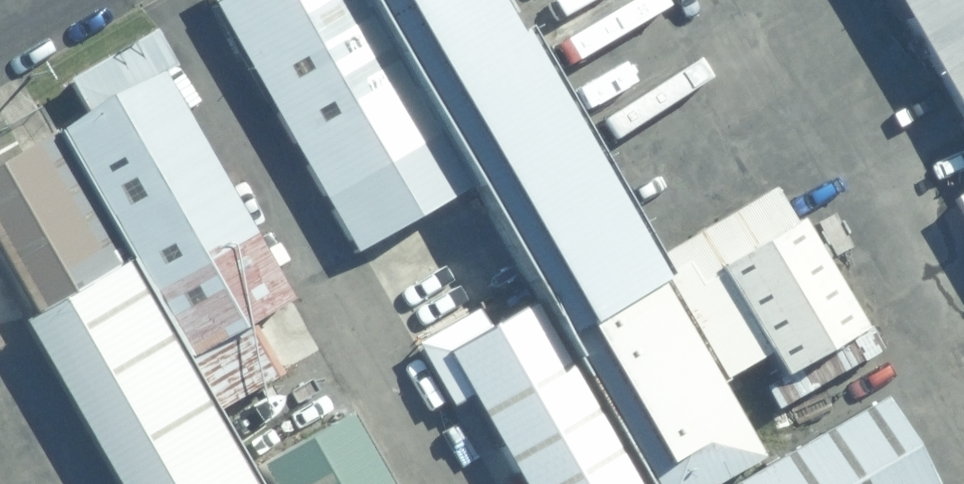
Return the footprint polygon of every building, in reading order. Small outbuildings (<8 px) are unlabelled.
[(366,249),(462,194),(349,0),(221,0),(366,249)] [(667,483),(719,483),(774,452),(511,0),(386,0),(667,483)] [(963,90),(963,0),(911,0),(963,90)] [(162,69),(71,122),(207,356),(297,303),(162,69)] [(133,259),(57,128),(0,161),(0,225),(48,308),(133,259)] [(860,331),(793,216),(719,259),(785,373),(860,331)] [(133,259),(48,308),(30,318),(126,483),(264,483),(133,259)] [(532,304),(484,332),(472,310),(413,345),(453,412),(468,404),(515,483),(636,483),(532,304)] [(719,483),(944,483),(887,387),(774,452),(719,483)] [(361,400),(266,455),(282,483),(409,483),(361,400)]
